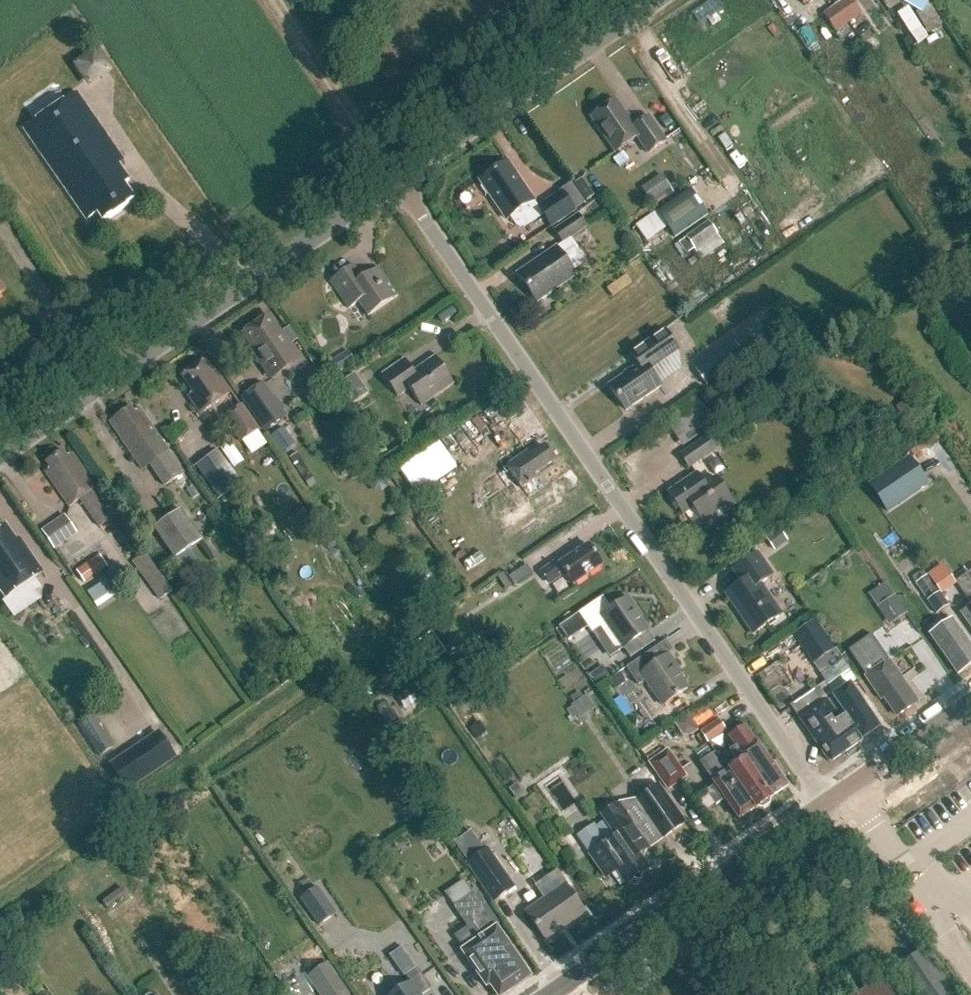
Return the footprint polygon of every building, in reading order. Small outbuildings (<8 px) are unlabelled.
[(836,5),(848,24),(851,23),(854,27),(860,22),(857,18),(862,15),(852,0),(844,0),(836,5)] [(903,3),(922,13),(928,3),(923,0),(904,0),(903,3)] [(786,2),(777,7),(784,22),(794,18),(786,2)] [(864,8),(878,27),(886,21),(872,2),(864,8)] [(848,24),(836,5),(823,14),(836,33),(839,31),(843,38),(851,33),(846,26),(848,24)] [(96,54),(78,66),(89,83),(108,71),(96,54)] [(129,180),(117,163),(123,159),(77,93),(24,130),(87,220),(97,213),(104,222),(135,201),(124,184),(129,180)] [(615,153),(637,138),(648,154),(666,141),(649,117),(634,127),(616,100),(591,118),(615,153)] [(482,188),(486,195),(490,195),(507,220),(511,217),(517,226),(525,227),(544,215),(552,227),(575,211),(562,192),(539,207),(508,162),(480,181),(482,184),(482,188)] [(452,187),(462,202),(482,190),(473,175),(452,187)] [(639,189),(649,202),(669,188),(659,175),(639,189)] [(708,216),(690,189),(656,212),(675,239),(708,216)] [(578,215),(555,231),(563,243),(518,274),(537,302),(540,300),(544,300),(551,295),(551,292),(576,275),(573,271),(582,265),(583,257),(570,238),(586,227),(578,215)] [(706,223),(684,238),(699,261),(722,245),(706,223)] [(350,308),(359,301),(369,316),(399,295),(380,267),(364,278),(355,264),(331,281),(350,308)] [(269,317),(246,332),(258,350),(255,352),(271,375),(300,356),(292,344),(298,340),(291,329),(281,335),(269,317)] [(638,365),(609,386),(626,411),(661,387),(650,371),(679,351),(665,330),(630,354),(638,365)] [(328,362),(335,374),(352,363),(345,351),(328,362)] [(399,396),(411,388),(423,405),(456,383),(437,356),(415,371),(406,358),(383,374),(399,396)] [(206,360),(183,376),(206,410),(232,392),(220,373),(217,375),(206,360)] [(307,364),(294,370),(301,384),(314,378),(307,364)] [(338,385),(352,405),(369,393),(356,373),(338,385)] [(711,389),(719,400),(730,392),(722,381),(711,389)] [(240,397),(263,431),(285,415),(262,382),(240,397)] [(244,404),(224,417),(241,443),(261,429),(244,404)] [(144,469),(151,465),(166,486),(184,473),(169,451),(170,451),(162,439),(141,409),(136,412),(133,407),(117,418),(122,424),(116,429),(136,457),(144,469)] [(718,451),(708,436),(680,455),(690,470),(718,451)] [(522,487),(538,477),(536,473),(554,460),(545,446),(531,455),(528,451),(504,468),(499,472),(508,485),(517,479),(522,487)] [(218,450),(194,467),(217,499),(241,481),(218,450)] [(70,507),(81,499),(100,527),(112,519),(93,491),(97,488),(74,453),(68,457),(64,451),(47,462),(52,469),(46,472),(70,507)] [(886,514),(928,484),(908,456),(866,485),(886,514)] [(683,515),(693,508),(704,525),(734,505),(716,478),(704,485),(696,474),(668,493),(683,515)] [(215,501),(220,510),(231,503),(226,495),(215,501)] [(143,536),(160,561),(172,553),(176,559),(203,541),(182,510),(143,536)] [(54,550),(77,534),(66,517),(42,533),(54,550)] [(0,530),(0,587),(7,598),(44,572),(21,539),(18,541),(7,526),(0,530)] [(970,551),(970,532),(962,539),(970,551)] [(786,544),(779,534),(765,543),(773,554),(786,544)] [(588,545),(560,564),(558,561),(541,572),(550,584),(565,573),(573,585),(602,565),(588,545)] [(146,553),(134,562),(143,574),(155,565),(146,553)] [(741,583),(725,594),(753,635),(781,615),(760,584),(773,575),(757,553),(732,570),(741,583)] [(85,583),(107,567),(100,556),(77,572),(85,583)] [(510,576),(516,586),(534,575),(528,565),(510,576)] [(936,570),(928,575),(941,594),(949,589),(936,570)] [(970,605),(970,571),(955,582),(970,605)] [(927,576),(915,585),(927,601),(939,592),(927,576)] [(164,577),(151,586),(160,598),(173,589),(164,577)] [(97,608),(117,595),(107,580),(87,593),(97,608)] [(950,607),(940,593),(928,602),(938,616),(950,607)] [(625,599),(611,609),(603,597),(579,613),(592,633),(599,628),(614,650),(618,651),(623,648),(623,649),(648,632),(625,599)] [(876,609),(888,627),(906,615),(893,597),(876,609)] [(961,614),(970,628),(970,607),(961,614)] [(930,634),(958,675),(970,666),(970,647),(952,619),(930,634)] [(814,621),(794,634),(822,675),(842,661),(814,621)] [(866,676),(882,699),(884,697),(897,716),(914,705),(909,698),(913,696),(889,661),(884,664),(877,653),(878,652),(871,642),(853,654),(868,675),(866,676)] [(580,668),(594,660),(588,650),(574,657),(580,668)] [(638,686),(645,681),(663,706),(687,689),(665,656),(655,663),(648,653),(626,668),(638,686)] [(842,661),(822,675),(826,682),(824,684),(833,697),(849,685),(855,681),(842,661)] [(606,682),(613,691),(623,683),(617,674),(606,682)] [(824,684),(791,707),(801,720),(830,763),(854,746),(825,703),(833,697),(824,684)] [(833,697),(825,703),(854,746),(879,728),(849,685),(833,697)] [(578,719),(592,709),(583,696),(581,698),(578,693),(569,699),(572,704),(570,706),(571,708),(566,711),(571,719),(576,716),(578,719)] [(668,715),(676,733),(689,727),(681,709),(668,715)] [(115,752),(93,716),(78,725),(101,761),(115,752)] [(709,743),(728,731),(720,719),(702,732),(709,743)] [(756,776),(770,798),(787,787),(757,743),(756,744),(745,727),(729,737),(736,747),(729,751),(738,764),(724,773),(723,774),(732,788),(738,784),(740,787),(756,776)] [(111,767),(128,789),(172,758),(156,735),(111,767)] [(649,763),(668,790),(686,777),(668,751),(649,763)] [(724,800),(738,820),(755,808),(757,810),(763,810),(770,805),(772,800),(770,798),(756,776),(740,787),(738,784),(732,788),(723,774),(724,773),(712,755),(700,764),(712,782),(715,786),(706,792),(715,806),(724,800)] [(555,802),(567,794),(556,778),(544,786),(555,802)] [(684,823),(668,800),(658,785),(639,798),(650,813),(646,815),(663,839),(684,823)] [(585,848),(590,855),(606,878),(617,870),(627,884),(648,869),(639,855),(649,848),(619,804),(602,815),(617,836),(611,840),(607,835),(600,831),(592,833),(587,836),(585,841),(585,848)] [(471,833),(454,844),(493,901),(513,887),(487,849),(484,851),(471,833)] [(143,923),(115,884),(97,897),(125,935),(143,923)] [(548,897),(526,912),(546,941),(586,913),(566,884),(554,893),(550,886),(543,891),(548,897)] [(298,900),(317,927),(335,914),(316,888),(298,900)] [(496,927),(473,893),(454,906),(477,941),(462,951),(487,988),(491,986),(497,994),(505,994),(531,977),(497,927),(496,927)] [(910,994),(959,994),(928,949),(895,972),(910,994)] [(388,954),(377,960),(391,981),(401,974),(388,954)] [(322,994),(349,994),(329,965),(310,977),(322,994)] [(393,994),(423,994),(432,989),(417,968),(405,976),(410,983),(393,994)] [(34,975),(27,980),(36,994),(43,989),(34,975)] [(883,979),(853,994),(892,994),(883,979)]
